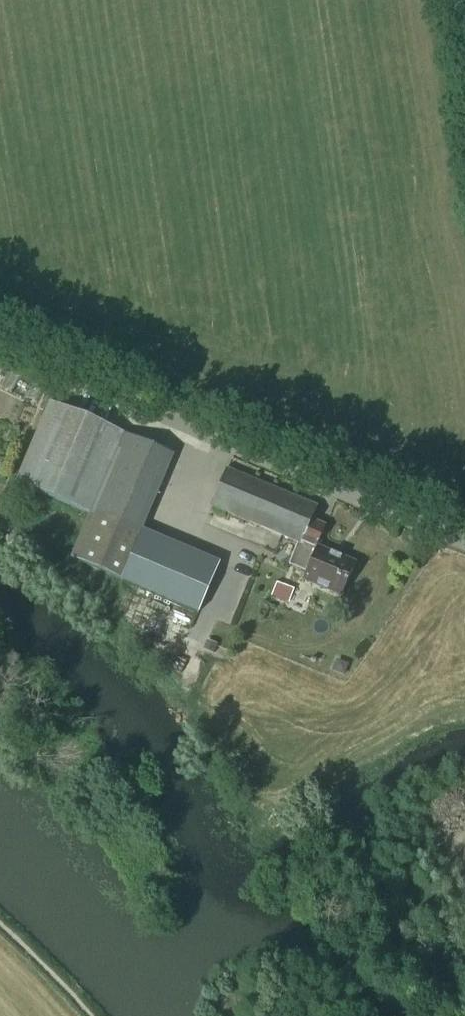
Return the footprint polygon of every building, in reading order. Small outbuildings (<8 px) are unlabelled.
[(70,559),(120,581),(139,536),(134,534),(168,452),(49,403),(15,484),(89,515),(70,559)] [(228,470),(211,507),(303,545),(294,567),(306,572),(303,579),(342,595),(354,565),(316,549),(324,527),(310,521),(316,507),(228,470)] [(217,569),(139,536),(120,581),(198,613),(217,569)] [(271,597),(288,604),(294,590),(277,583),(271,597)] [(208,641),(204,650),(214,654),(217,644),(208,641)] [(334,664),(332,670),(343,674),(348,663),(342,661),(334,664)]
